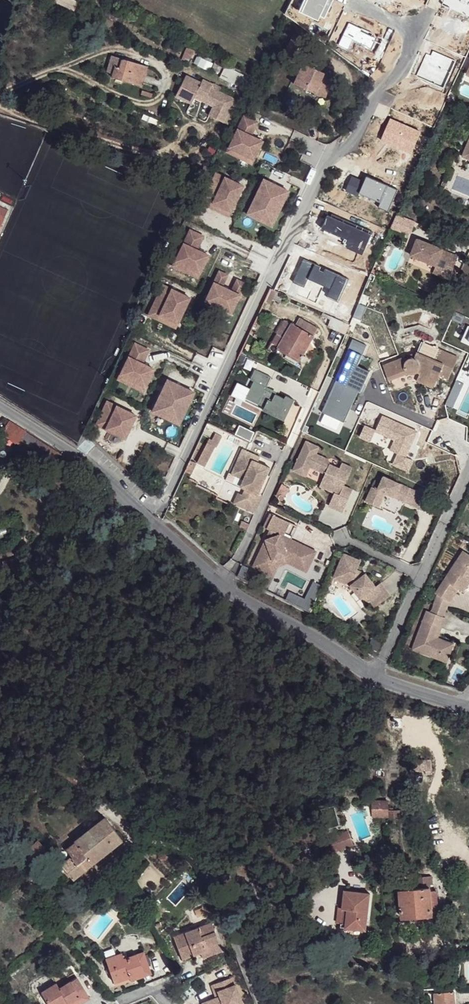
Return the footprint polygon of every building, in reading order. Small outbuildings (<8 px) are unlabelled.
[(74,10),(78,2),(76,1),(76,0),(52,0),(74,10)] [(353,27),(366,31),(368,26),(384,31),(402,37),(405,26),(407,20),(392,15),(361,5),(353,27)] [(392,15),(407,20),(409,12),(394,8),(392,15)] [(420,16),(409,12),(407,20),(411,21),(411,23),(417,24),(420,16)] [(117,67),(121,57),(110,54),(105,70),(111,73),(113,66),(117,67)] [(111,76),(139,84),(145,65),(121,57),(117,67),(113,66),(111,73),(111,76)] [(293,84),(324,98),(334,78),(302,63),(293,84)] [(186,75),(176,97),(191,104),(195,97),(196,94),(217,105),(211,117),(223,123),(235,99),(221,92),(211,87),(212,84),(202,79),(201,82),(186,75)] [(222,88),(213,83),(211,87),(221,92),(222,88)] [(196,94),(195,97),(213,106),(208,115),(211,117),(217,105),(196,94)] [(242,116),(227,147),(252,159),(260,141),(249,136),(255,122),(242,116)] [(227,147),(226,150),(251,161),(252,159),(227,147)] [(214,173),(202,199),(229,211),(242,186),(214,173)] [(259,186),(245,216),(270,228),(284,198),(259,186)] [(202,199),(200,203),(227,216),(229,211),(202,199)] [(245,216),(242,221),(267,233),(270,228),(245,216)] [(174,261),(198,273),(207,255),(195,249),(202,236),(188,229),(174,261)] [(442,250),(416,240),(410,256),(435,266),(438,259),(446,262),(443,269),(440,277),(448,280),(457,258),(441,252),(442,250)] [(174,261),(171,266),(196,277),(198,273),(174,261)] [(435,266),(432,273),(440,277),(443,269),(435,266)] [(226,275),(218,271),(204,301),(230,313),(244,284),(236,280),(231,291),(221,287),(226,275)] [(162,285),(150,311),(177,324),(189,298),(162,285)] [(269,289),(264,301),(270,303),(272,299),(280,303),(284,295),(273,291),(269,289)] [(150,311),(148,315),(175,328),(177,324),(150,311)] [(319,323),(344,335),(349,325),(323,314),(319,323)] [(294,326),(313,337),(317,329),(299,317),(294,326)] [(283,339),(291,325),(284,320),(277,335),(283,339)] [(278,347),(300,360),(313,337),(294,326),(291,325),(283,339),(278,347)] [(271,344),(278,347),(283,339),(277,335),(271,344)] [(134,344),(120,376),(145,387),(154,369),(142,364),(148,350),(134,344)] [(370,371),(376,388),(389,383),(389,380),(407,373),(412,375),(418,374),(420,375),(429,379),(431,374),(439,378),(444,365),(453,370),(457,359),(438,351),(434,361),(416,354),(370,371)] [(439,378),(448,382),(453,370),(444,365),(439,378)] [(429,379),(420,375),(416,383),(433,391),(439,378),(431,374),(429,379)] [(120,376),(118,380),(143,392),(145,387),(120,376)] [(168,380),(156,406),(182,418),(195,392),(168,380)] [(379,399),(393,393),(389,383),(376,388),(379,399)] [(136,415),(107,401),(96,424),(125,438),(136,415)] [(156,406),(153,411),(180,424),(182,418),(156,406)] [(19,443),(27,431),(10,420),(3,432),(19,443)] [(27,431),(19,443),(16,447),(29,455),(33,449),(39,453),(46,443),(37,438),(27,431)] [(205,473),(220,441),(213,437),(210,444),(206,442),(194,467),(205,473)] [(305,441),(292,471),(304,476),(309,467),(324,474),(321,480),(336,487),(333,493),(328,506),(341,512),(351,490),(343,486),(351,468),(341,463),(338,469),(328,464),(326,460),(314,454),(318,447),(305,441)] [(253,456),(240,450),(227,475),(240,482),(236,489),(241,491),(238,497),(230,514),(249,523),(260,498),(256,496),(268,470),(255,464),(251,461),(253,456)] [(37,469),(35,474),(44,478),(42,481),(54,486),(57,479),(47,475),(42,472),(42,471),(37,469)] [(375,490),(369,487),(362,502),(375,508),(382,494),(408,506),(414,492),(381,477),(378,484),(375,490)] [(321,480),(318,486),(333,493),(336,487),(321,480)] [(372,481),(369,487),(375,490),(378,484),(372,481)] [(57,489),(48,509),(53,511),(62,491),(57,489)] [(230,514),(238,497),(233,495),(226,511),(230,514)] [(269,513),(262,527),(265,528),(272,515),(269,513)] [(269,530),(253,562),(268,569),(272,561),(286,556),(299,562),(301,558),(310,562),(315,552),(289,539),(281,536),(288,523),(272,515),(265,528),(269,530)] [(288,523),(281,536),(289,539),(296,526),(288,523)] [(462,552),(435,597),(439,599),(450,606),(453,608),(461,593),(465,595),(468,589),(464,586),(467,581),(468,582),(468,557),(462,552)] [(342,553),(331,578),(349,585),(354,592),(357,590),(367,602),(369,600),(384,588),(379,582),(374,586),(364,573),(355,570),(359,561),(342,553)] [(253,562),(251,567),(271,576),(276,566),(286,563),(305,573),(310,562),(301,558),(299,562),(286,556),(272,561),(268,569),(253,562)] [(21,558),(3,562),(5,569),(23,565),(21,558)] [(384,588),(369,600),(374,606),(389,594),(384,588)] [(357,590),(354,592),(364,604),(367,602),(357,590)] [(450,606),(439,599),(434,608),(446,614),(450,606)] [(442,621),(446,614),(434,608),(430,616),(442,621)] [(430,616),(426,613),(409,650),(427,659),(430,652),(446,660),(452,648),(437,641),(433,639),(439,628),(443,630),(446,623),(442,621),(430,616)] [(437,641),(443,630),(439,628),(433,639),(437,641)] [(430,652),(427,659),(443,666),(446,660),(430,652)] [(387,811),(387,802),(373,803),(373,818),(387,817),(387,811)] [(92,864),(122,840),(104,818),(74,842),(92,864)] [(334,852),(353,845),(348,831),(328,838),(334,852)] [(71,880),(92,864),(74,842),(64,849),(71,858),(60,867),(71,880)] [(432,885),(431,877),(416,878),(418,889),(429,888),(429,886),(432,885)] [(413,890),(412,883),(398,884),(399,891),(413,890)] [(429,891),(429,888),(418,889),(413,890),(399,891),(401,918),(431,916),(431,914),(429,891)] [(346,929),(366,931),(370,892),(344,890),(342,910),(348,910),(346,924),(346,929)] [(438,909),(436,891),(429,891),(431,914),(434,914),(438,909)] [(346,924),(348,910),(342,910),(338,909),(337,923),(346,924)] [(220,941),(214,923),(213,921),(174,936),(184,961),(203,954),(210,951),(208,945),(220,941)] [(210,951),(211,954),(223,949),(220,941),(208,945),(210,951)] [(106,958),(114,983),(130,978),(129,974),(150,967),(144,950),(124,957),(122,952),(106,958)] [(152,973),(150,967),(129,974),(130,978),(131,980),(152,973)] [(59,988),(65,985),(64,983),(75,976),(74,973),(56,983),(59,988)] [(48,1003),(68,1003),(86,992),(77,977),(65,985),(59,988),(56,983),(41,993),(48,1003)] [(212,988),(215,996),(218,995),(220,1001),(217,1002),(211,1003),(242,1003),(233,980),(212,988)] [(89,998),(86,992),(68,1003),(79,1003),(89,998)] [(453,992),(434,994),(435,1003),(454,1003),(453,992)]
